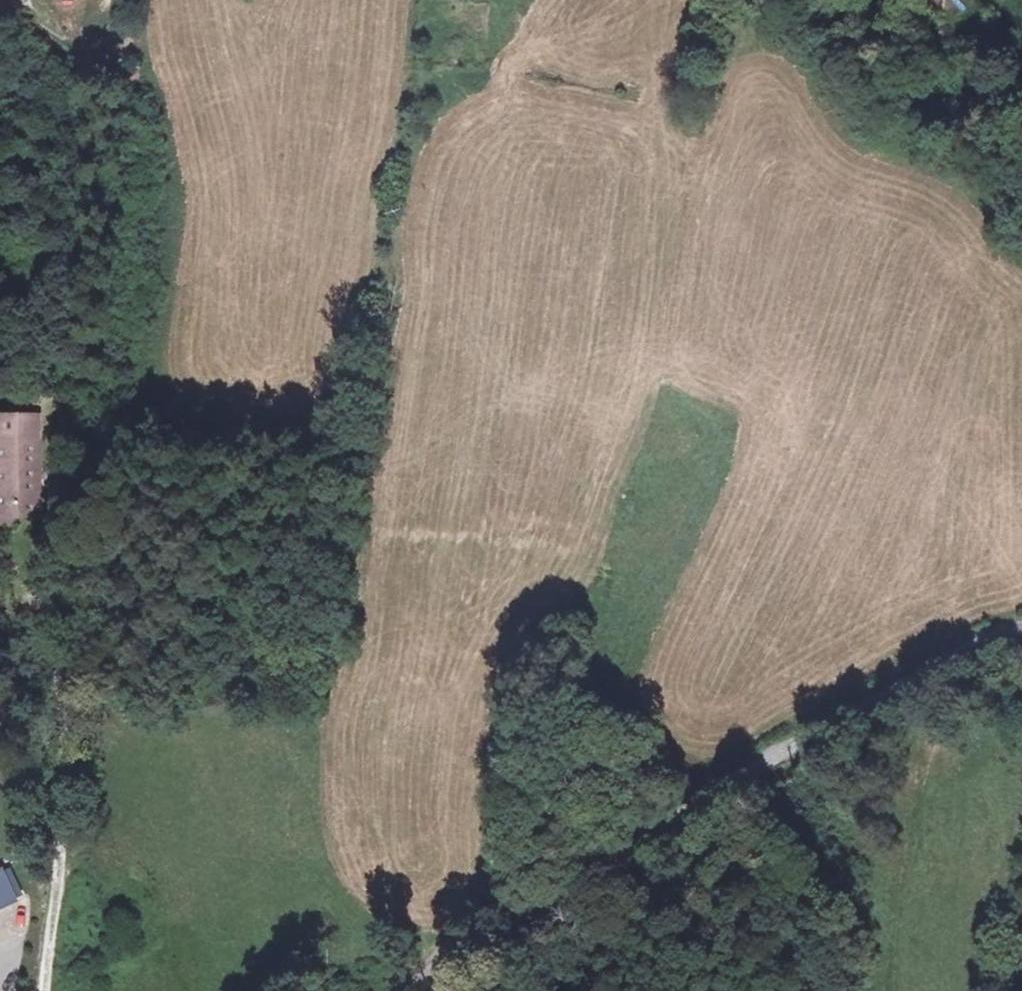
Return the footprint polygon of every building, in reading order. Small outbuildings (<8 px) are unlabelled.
[(0,413),(0,457),(5,457),(5,495),(0,495),(0,514),(43,515),(44,440),(39,440),(39,414),(0,413)] [(1,913),(26,903),(14,874),(0,879),(0,910),(1,913)]
